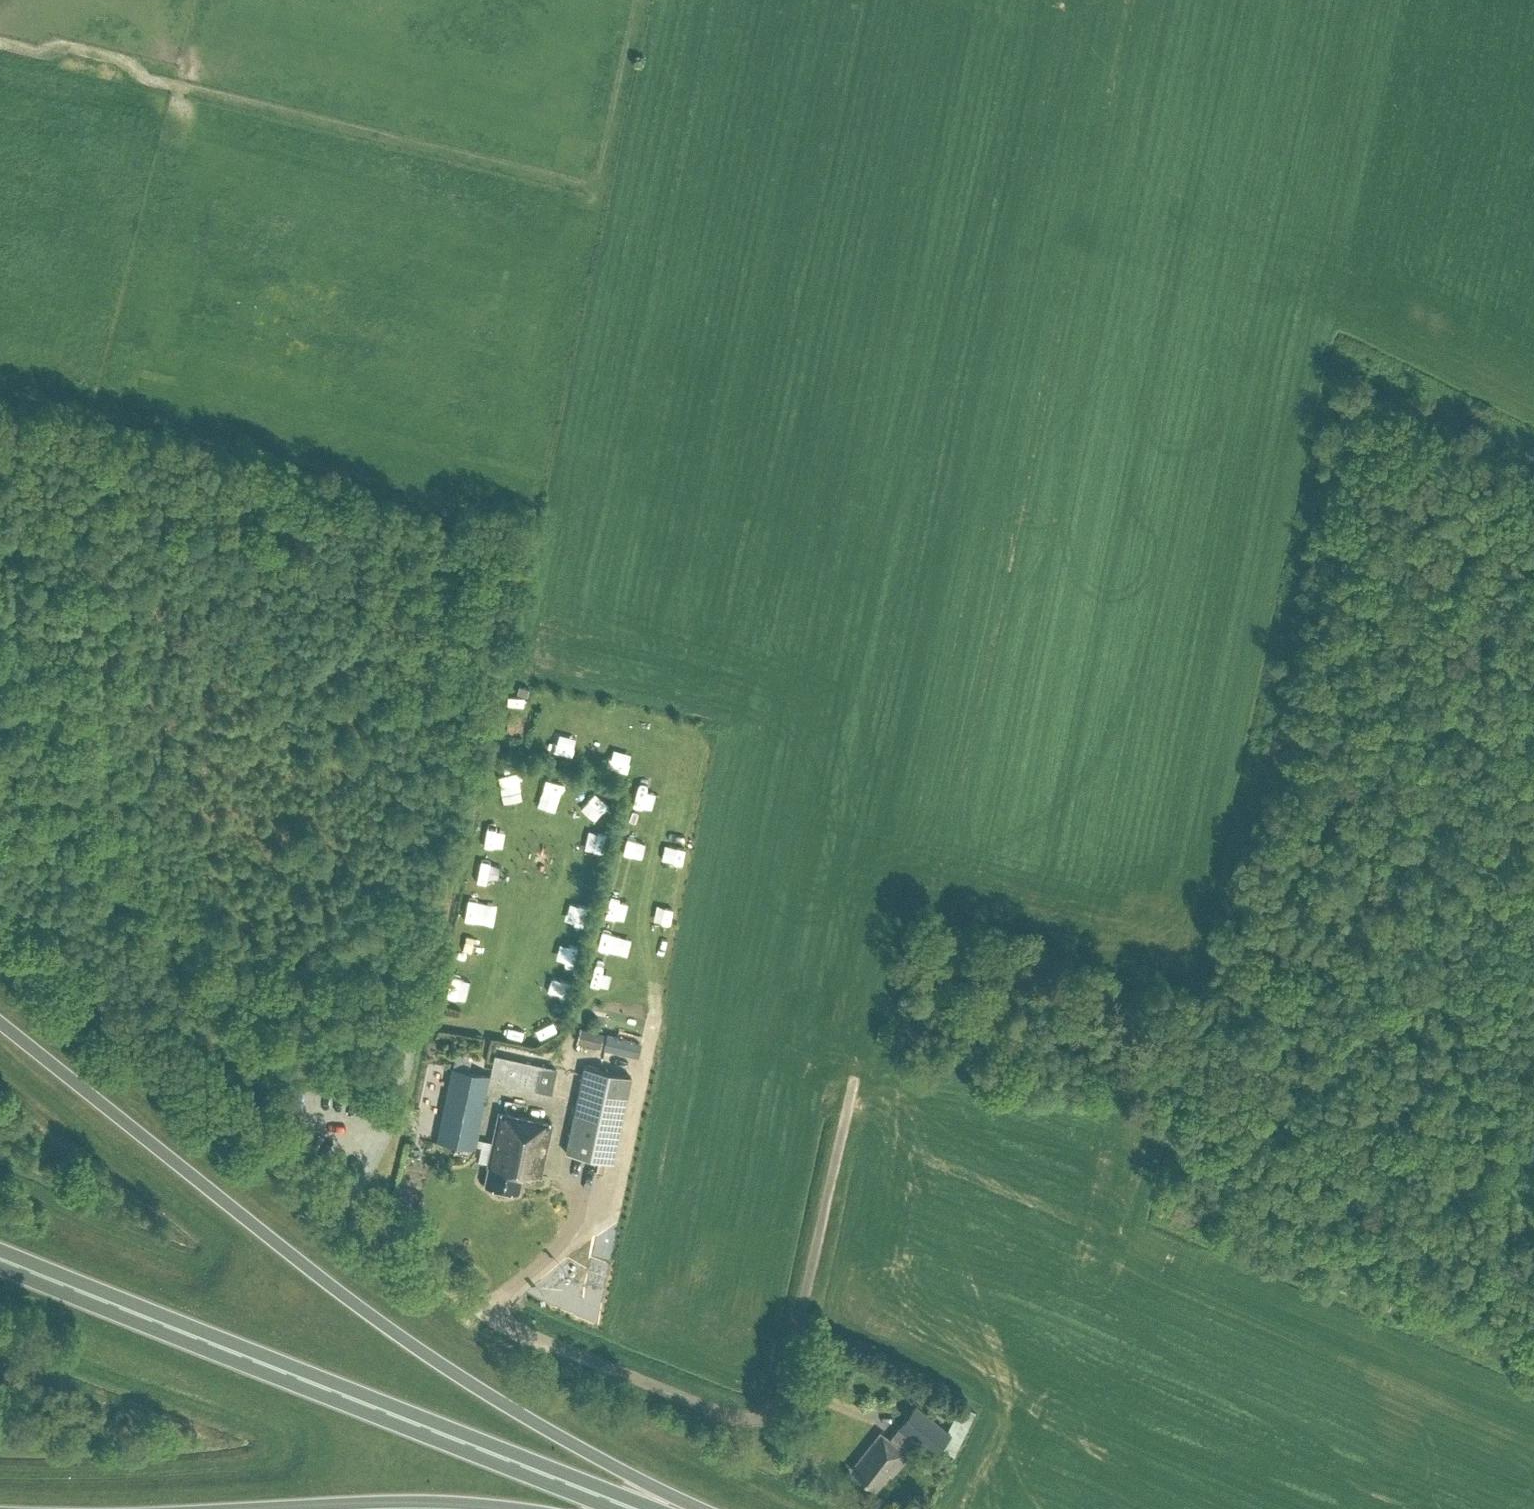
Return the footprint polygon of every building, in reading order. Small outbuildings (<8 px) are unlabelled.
[(462,1006),(473,1009),(477,987),(466,985),(462,1006)] [(580,1026),(576,1040),(600,1046),(603,1032),(587,1028),(580,1026)] [(430,1132),(438,1134),(437,1139),(475,1146),(489,1071),(469,1068),(471,1054),(456,1051),(453,1065),(451,1064),(440,1124),(432,1123),(430,1132)] [(551,1088),(557,1063),(508,1052),(503,1077),(551,1088)] [(614,1160),(631,1075),(584,1065),(566,1150),(614,1160)] [(538,1174),(549,1121),(496,1110),(485,1161),(487,1164),(483,1182),(516,1189),(520,1170),(538,1174)] [(885,1468),(893,1474),(917,1442),(932,1455),(941,1443),(953,1454),(974,1409),(960,1402),(947,1427),(915,1402),(896,1425),(899,1427),(890,1438),(878,1428),(848,1465),(872,1484),(885,1468)]
